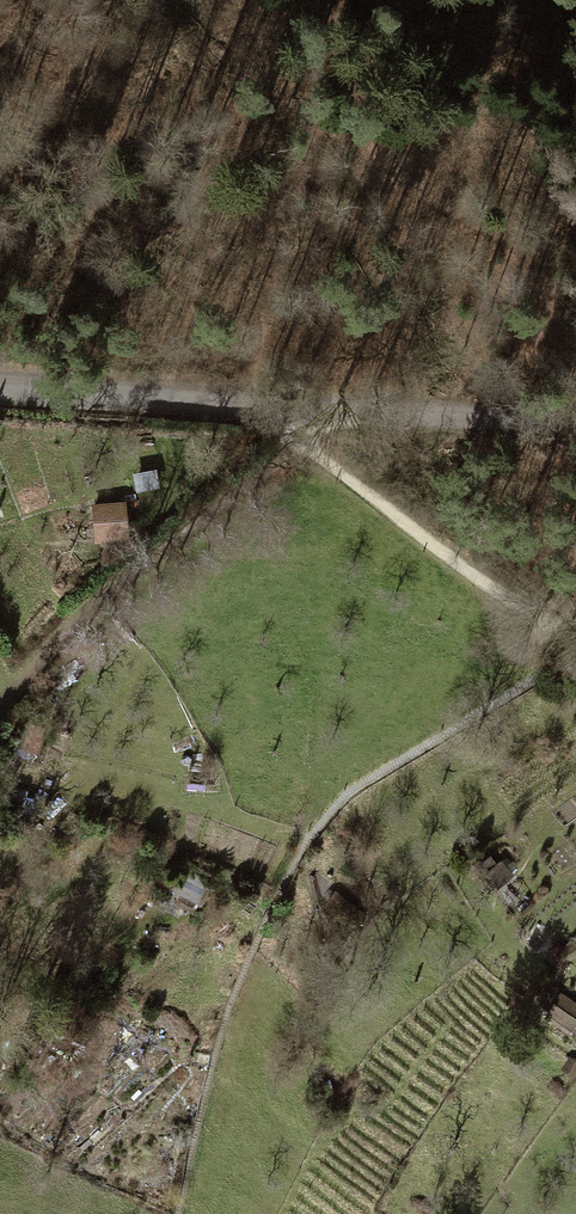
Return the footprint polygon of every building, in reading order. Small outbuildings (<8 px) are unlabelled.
[(138,470),(142,486),(164,480),(160,465),(138,470)] [(97,504),(100,535),(137,532),(135,501),(97,504)] [(496,850),(483,860),(498,881),(512,871),(496,850)] [(561,1007),(555,1017),(574,1028),(575,1025),(575,1015),(561,1007)] [(575,1055),(564,1069),(575,1079),(575,1055)]
